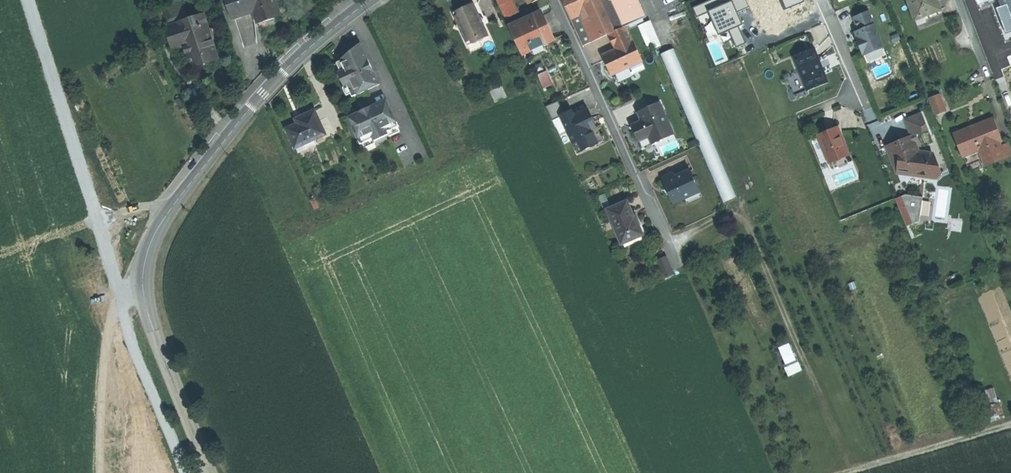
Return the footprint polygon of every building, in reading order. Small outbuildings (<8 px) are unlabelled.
[(234,18),(255,11),(258,22),(270,18),(281,15),(276,0),(228,0),(234,18)] [(507,19),(518,14),(512,0),(498,0),(507,19)] [(571,19),(611,1),(611,0),(563,0),(571,19)] [(611,1),(624,28),(625,27),(638,22),(628,0),(614,0),(611,1)] [(638,22),(648,17),(644,8),(637,6),(635,7),(632,0),(628,0),(638,22)] [(644,8),(640,0),(632,0),(635,7),(637,6),(644,8)] [(743,55),(812,27),(800,0),(719,0),(743,55)] [(942,10),(938,0),(908,0),(916,20),(942,10)] [(1001,22),(1010,18),(1010,0),(993,0),(1001,22)] [(611,1),(571,19),(584,46),(610,35),(624,28),(611,1)] [(480,17),(474,4),(467,7),(463,9),(464,12),(455,17),(458,24),(457,28),(461,29),(467,43),(477,39),(478,42),(489,37),(483,24),(485,19),(480,17)] [(942,10),(916,20),(920,31),(946,21),(942,10)] [(860,31),(862,37),(859,38),(858,38),(862,47),(866,55),(884,46),(869,12),(855,18),(860,31)] [(524,21),(510,27),(523,55),(533,51),(544,45),(555,41),(548,26),(542,13),(530,18),(524,21)] [(219,58),(204,15),(168,28),(173,42),(183,39),(193,67),(205,63),(219,58)] [(656,42),(650,20),(639,24),(645,45),(656,42)] [(624,28),(610,35),(616,48),(631,40),(625,27),(624,28)] [(642,60),(632,40),(631,40),(616,48),(604,53),(609,63),(613,73),(630,65),(642,60)] [(341,71),(339,73),(345,87),(348,85),(353,97),(380,84),(361,43),(355,48),(349,53),(352,56),(343,60),(342,58),(341,59),(342,61),(337,62),(341,71)] [(544,45),(533,51),(535,55),(546,50),(544,45)] [(822,67),(816,53),(796,61),(808,91),(829,82),(822,67)] [(642,60),(630,65),(634,73),(645,68),(642,60)] [(547,72),(539,75),(544,86),(552,82),(547,72)] [(941,96),(929,100),(935,116),(947,111),(941,96)] [(400,126),(387,99),(377,104),(357,113),(348,117),(361,144),(373,138),(375,141),(389,135),(390,137),(400,132),(398,127),(400,126)] [(660,103),(639,113),(644,122),(633,127),(637,135),(640,141),(650,136),(654,144),(664,139),(663,135),(672,131),(660,103)] [(589,110),(565,121),(579,152),(591,147),(592,148),(596,146),(596,145),(598,144),(592,130),(597,127),(593,119),(589,110)] [(316,111),(306,115),(297,119),(299,124),(288,129),(297,148),(326,135),(316,111)] [(897,143),(885,148),(889,160),(893,158),(898,172),(907,168),(910,177),(923,172),(929,187),(931,186),(927,178),(929,177),(938,178),(941,174),(934,155),(923,152),(915,132),(921,134),(929,131),(923,114),(904,121),(910,138),(897,143)] [(995,163),(1010,157),(1010,150),(1009,145),(1002,148),(1000,143),(1002,143),(993,121),(985,124),(956,135),(964,157),(980,151),(984,161),(993,157),(995,163)] [(840,128),(820,136),(831,164),(851,156),(842,135),(840,128)] [(663,135),(664,139),(674,134),(672,131),(663,135)] [(650,136),(640,141),(643,148),(654,144),(650,136)] [(831,164),(820,136),(811,140),(822,168),(831,164)] [(980,151),(964,157),(968,167),(984,161),(980,151)] [(986,166),(995,163),(993,157),(984,161),(986,166)] [(893,158),(889,160),(895,174),(910,177),(907,168),(898,172),(893,158)] [(674,174),(663,179),(669,192),(674,203),(685,198),(684,196),(697,190),(692,179),(695,178),(691,169),(679,174),(674,174)] [(701,193),(695,178),(692,179),(697,190),(684,196),(685,198),(686,200),(701,193)] [(918,221),(917,217),(931,213),(927,200),(922,202),(919,192),(896,199),(904,226),(918,221)] [(628,202),(609,210),(623,244),(644,235),(637,218),(635,219),(632,212),(628,202)] [(676,274),(669,258),(657,263),(664,279),(676,274)] [(789,342),(777,347),(789,375),(801,370),(789,342)] [(986,403),(992,419),(1003,415),(998,399),(986,403)]
